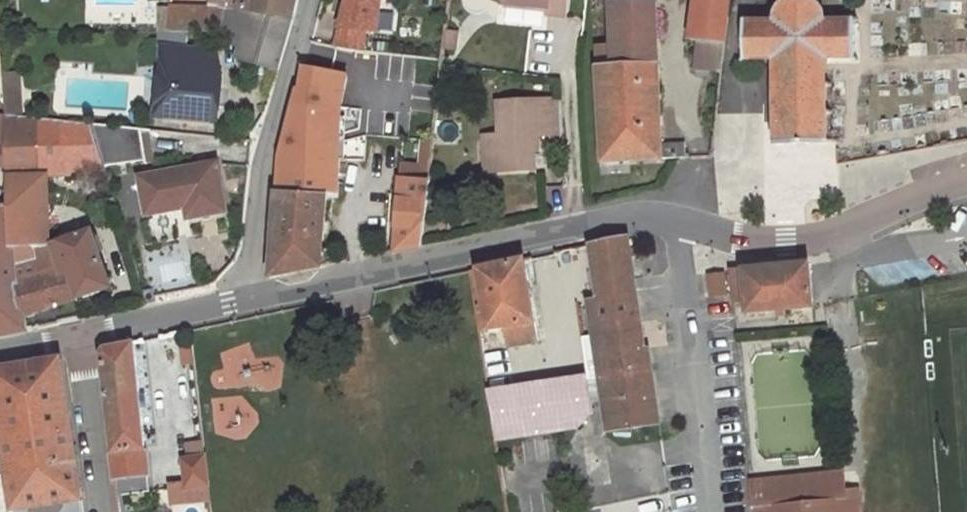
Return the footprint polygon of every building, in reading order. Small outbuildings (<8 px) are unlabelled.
[(171,8),(171,33),(189,33),(222,33),(226,8),(292,20),(296,0),(209,0),(208,8),(171,8)] [(335,47),(353,51),(364,52),(365,32),(377,33),(381,0),(348,0),(335,47)] [(503,4),(548,8),(547,14),(564,16),(566,0),(504,0),(503,4)] [(690,40),(698,40),(724,43),(729,0),(695,0),(690,40)] [(776,145),(827,144),(826,114),(832,114),(831,111),(826,111),(825,86),(831,86),(831,84),(825,84),(824,59),(853,58),(856,62),(858,60),(855,57),(853,23),(857,20),(855,18),(852,22),(823,22),(823,13),(821,8),(819,6),(813,2),(813,0),(784,0),(784,2),(780,5),(777,8),(775,14),(775,15),(774,23),(760,24),(745,24),(742,21),(740,22),(744,25),(744,59),(741,62),(743,64),(746,61),(775,59),(775,86),(770,86),(770,88),(775,88),(776,113),(770,113),(770,116),(776,116),(776,145)] [(598,69),(604,162),(662,159),(661,145),(655,3),(611,3),(613,46),(614,68),(598,69)] [(171,8),(159,8),(159,33),(171,33),(171,8)] [(292,20),(226,8),(222,33),(220,41),(242,46),(238,58),(278,69),(292,20)] [(759,20),(760,24),(774,23),(775,15),(775,14),(773,11),(771,10),(769,10),(765,12),(762,14),(759,20)] [(446,32),(444,47),(455,48),(457,33),(446,32)] [(159,33),(155,33),(154,48),(163,48),(170,49),(171,33),(159,33)] [(189,33),(171,33),(170,49),(163,48),(159,90),(174,91),(171,118),(215,122),(220,71),(214,71),(216,54),(187,51),(189,33)] [(695,69),(722,71),(724,43),(698,40),(695,69)] [(597,47),(598,69),(614,68),(613,46),(597,47)] [(338,193),(341,109),(347,76),(304,68),(300,89),(297,90),(280,157),(278,195),(327,198),(327,193),(338,193)] [(19,74),(5,75),(6,106),(21,106),(19,74)] [(174,91),(159,90),(156,116),(171,118),(174,91)] [(560,100),(498,103),(500,136),(490,136),(492,172),(534,169),(532,136),(562,134),(560,100)] [(21,106),(6,106),(6,114),(21,113),(21,106)] [(37,119),(6,116),(8,147),(9,165),(11,208),(13,249),(48,245),(46,178),(46,176),(39,176),(37,119)] [(91,125),(37,119),(39,176),(46,176),(46,178),(69,177),(69,169),(105,168),(91,125)] [(141,130),(91,125),(105,168),(120,166),(125,165),(146,161),(141,130)] [(148,130),(141,130),(146,161),(153,160),(148,130)] [(431,141),(422,140),(421,151),(430,152),(431,141)] [(661,145),(662,159),(681,158),(680,144),(661,145)] [(9,165),(8,147),(0,146),(0,166),(9,165)] [(400,162),(400,179),(427,181),(430,152),(421,151),(419,164),(400,162)] [(216,163),(140,178),(147,215),(186,208),(188,219),(226,212),(216,163)] [(120,166),(105,168),(108,177),(121,175),(120,166)] [(396,228),(395,252),(421,246),(429,181),(427,181),(400,179),(398,199),(399,200),(397,227),(396,227),(396,228)] [(278,195),(272,278),(321,267),(327,198),(278,195)] [(0,208),(0,335),(25,330),(23,318),(13,249),(11,208),(4,208),(4,207),(0,208)] [(91,232),(51,246),(60,274),(69,271),(78,299),(111,288),(91,232)] [(640,321),(627,238),(589,246),(597,300),(588,302),(592,329),(640,321)] [(48,245),(13,249),(23,318),(78,299),(69,271),(60,274),(51,246),(50,244),(48,245)] [(569,250),(557,253),(560,267),(573,265),(569,250)] [(524,260),(477,270),(489,334),(506,332),(508,348),(538,343),(524,260)] [(809,264),(730,271),(732,301),(746,300),(747,314),(813,308),(809,264)] [(477,270),(470,271),(480,336),(489,334),(477,270)] [(722,275),(710,276),(712,296),(724,295),(722,275)] [(142,292),(146,305),(156,303),(153,290),(142,292)] [(645,349),(640,321),(592,329),(593,337),(582,338),(588,380),(599,378),(607,432),(660,424),(648,348),(645,349)] [(816,336),(739,340),(743,424),(820,420),(816,336)] [(151,491),(134,342),(104,348),(101,354),(116,496),(151,491)] [(193,343),(180,345),(182,365),(195,364),(193,343)] [(6,469),(76,458),(61,358),(0,369),(0,432),(3,450),(6,469)] [(484,391),(491,443),(592,431),(586,378),(484,391)] [(612,498),(665,491),(658,441),(606,448),(612,498)] [(190,459),(183,459),(185,483),(169,484),(171,503),(210,500),(204,442),(190,444),(188,447),(190,459)] [(76,458),(6,469),(12,511),(84,511),(76,458)] [(756,511),(848,511),(846,490),(844,472),(749,481),(752,509),(756,508),(756,511)] [(846,490),(848,511),(861,511),(858,489),(846,490)]
